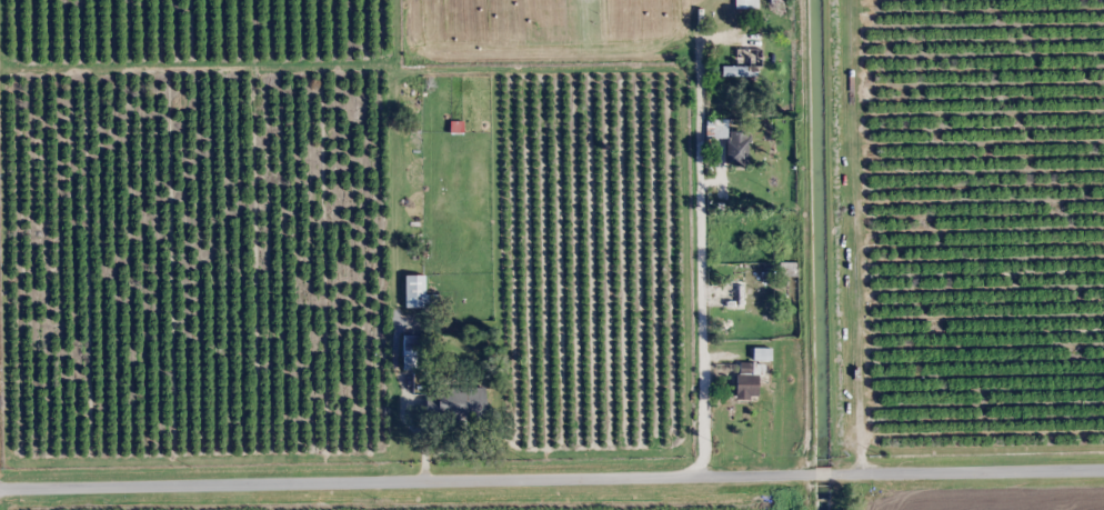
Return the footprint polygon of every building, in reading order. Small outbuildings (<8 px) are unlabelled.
[(759,0),(735,0),(735,9),(759,9),(759,0)] [(759,66),(723,66),(723,77),(759,77),(759,66)] [(708,120),(708,139),(729,139),(729,166),(749,166),(750,131),(728,131),(728,120),(708,120)] [(406,308),(427,308),(427,275),(406,275),(406,308)] [(404,370),(419,370),(419,335),(404,335),(404,370)] [(737,400),(760,401),(763,362),(768,362),(769,349),(755,349),(754,364),(739,363),(737,400)] [(484,387),(441,395),(446,423),(489,415),(484,387)]
